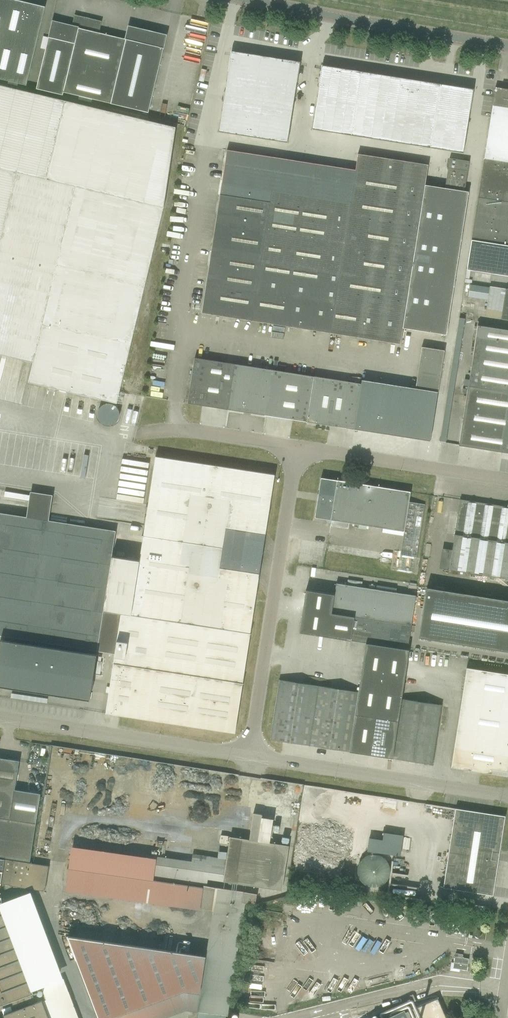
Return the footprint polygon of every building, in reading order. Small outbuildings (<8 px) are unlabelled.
[(27,86),(45,7),(16,0),(0,0),(0,79),(27,86)] [(92,99),(148,113),(164,48),(162,48),(165,36),(142,31),(140,42),(99,33),(101,24),(100,21),(83,17),(83,19),(76,18),(74,26),(72,26),(68,42),(49,37),(36,89),(63,95),(64,92),(79,96),(79,99),(91,102),(92,99)] [(231,51),(219,131),(287,142),(300,62),(231,51)] [(313,122),(312,129),(463,153),(473,93),(473,90),(462,88),(456,87),(456,86),(338,68),(331,67),(322,66),(322,69),(321,69),(321,70),(322,70),(319,85),(318,87),(319,87),(318,90),(319,90),(318,97),(317,97),(317,98),(318,98),(316,105),(316,108),(315,108),(315,109),(316,109),(314,119),(313,119),(313,120),(314,120),(313,122)] [(33,362),(28,382),(116,403),(164,207),(176,127),(0,85),(0,354),(33,362)] [(471,240),(507,245),(507,89),(495,87),(471,240)] [(227,150),(202,313),(400,344),(403,328),(446,334),(468,192),(465,191),(445,188),(431,186),(432,181),(426,180),(426,175),(428,165),(358,154),(356,170),(227,150)] [(445,188),(465,191),(469,161),(450,158),(445,188)] [(467,269),(507,276),(507,246),(471,240),(467,269)] [(486,299),(488,286),(469,283),(467,296),(486,299)] [(507,320),(507,290),(490,287),(489,292),(486,317),(502,319),(507,320)] [(507,453),(507,330),(478,325),(459,445),(507,453)] [(415,388),(438,392),(445,350),(422,347),(415,388)] [(307,422),(354,429),(361,384),(194,358),(188,403),(228,409),(229,406),(267,412),(267,416),(306,422),(307,423),(307,422)] [(361,384),(354,429),(430,441),(438,392),(415,388),(362,380),(361,384)] [(114,424),(115,423),(116,422),(117,421),(118,420),(119,418),(119,416),(119,414),(119,412),(119,410),(118,409),(117,407),(116,406),(114,405),(112,404),(110,403),(109,403),(107,403),(105,404),(103,405),(102,405),(100,407),(99,409),(98,410),(98,412),(98,414),(98,416),(98,418),(99,420),(100,421),(102,422),(103,424),(105,424),(107,425),(109,425),(110,425),(112,424),(114,424)] [(235,733),(275,475),(155,456),(139,560),(111,556),(115,531),(49,521),(53,495),(31,492),(27,517),(0,513),(0,635),(39,641),(38,646),(1,640),(0,644),(0,686),(90,700),(97,655),(46,647),(47,642),(115,653),(106,713),(235,733)] [(400,555),(416,557),(425,505),(409,502),(410,492),(321,478),(319,494),(321,494),(320,501),(317,501),(315,517),(327,519),(327,523),(331,524),(330,526),(348,529),(349,523),(404,531),(400,555)] [(449,570),(507,579),(507,507),(460,499),(449,570)] [(408,649),(416,595),(336,583),(335,594),(306,590),(300,632),(366,643),(408,649)] [(419,637),(507,651),(507,600),(427,587),(419,637)] [(408,649),(366,643),(358,692),(349,751),(393,758),(402,699),(409,649),(408,649)] [(507,776),(507,674),(467,668),(451,767),(507,776)] [(270,739),(349,751),(358,692),(279,680),(270,739)] [(393,758),(433,764),(442,705),(402,699),(393,758)] [(30,861),(41,794),(15,790),(18,771),(19,761),(0,758),(0,856),(30,861)] [(444,887),(493,895),(505,816),(456,808),(444,887)] [(366,838),(365,852),(400,854),(401,834),(382,833),(382,839),(366,838)] [(289,845),(230,837),(223,881),(282,890),(289,845)] [(356,881),(382,888),(391,856),(364,850),(356,881)] [(0,884),(45,891),(49,866),(32,863),(0,858),(0,885),(0,884)] [(12,1001),(15,1010),(3,1015),(5,1017),(49,1017),(42,1000),(36,1002),(32,994),(33,993),(0,904),(0,1006),(12,1001)] [(448,920),(446,932),(465,934),(466,922),(448,920)] [(68,936),(99,1017),(164,1017),(187,1010),(228,1015),(237,959),(207,956),(68,936)] [(453,968),(467,970),(469,958),(455,956),(453,968)] [(386,1017),(447,1017),(438,998),(405,1012),(404,1010),(386,1017)]
